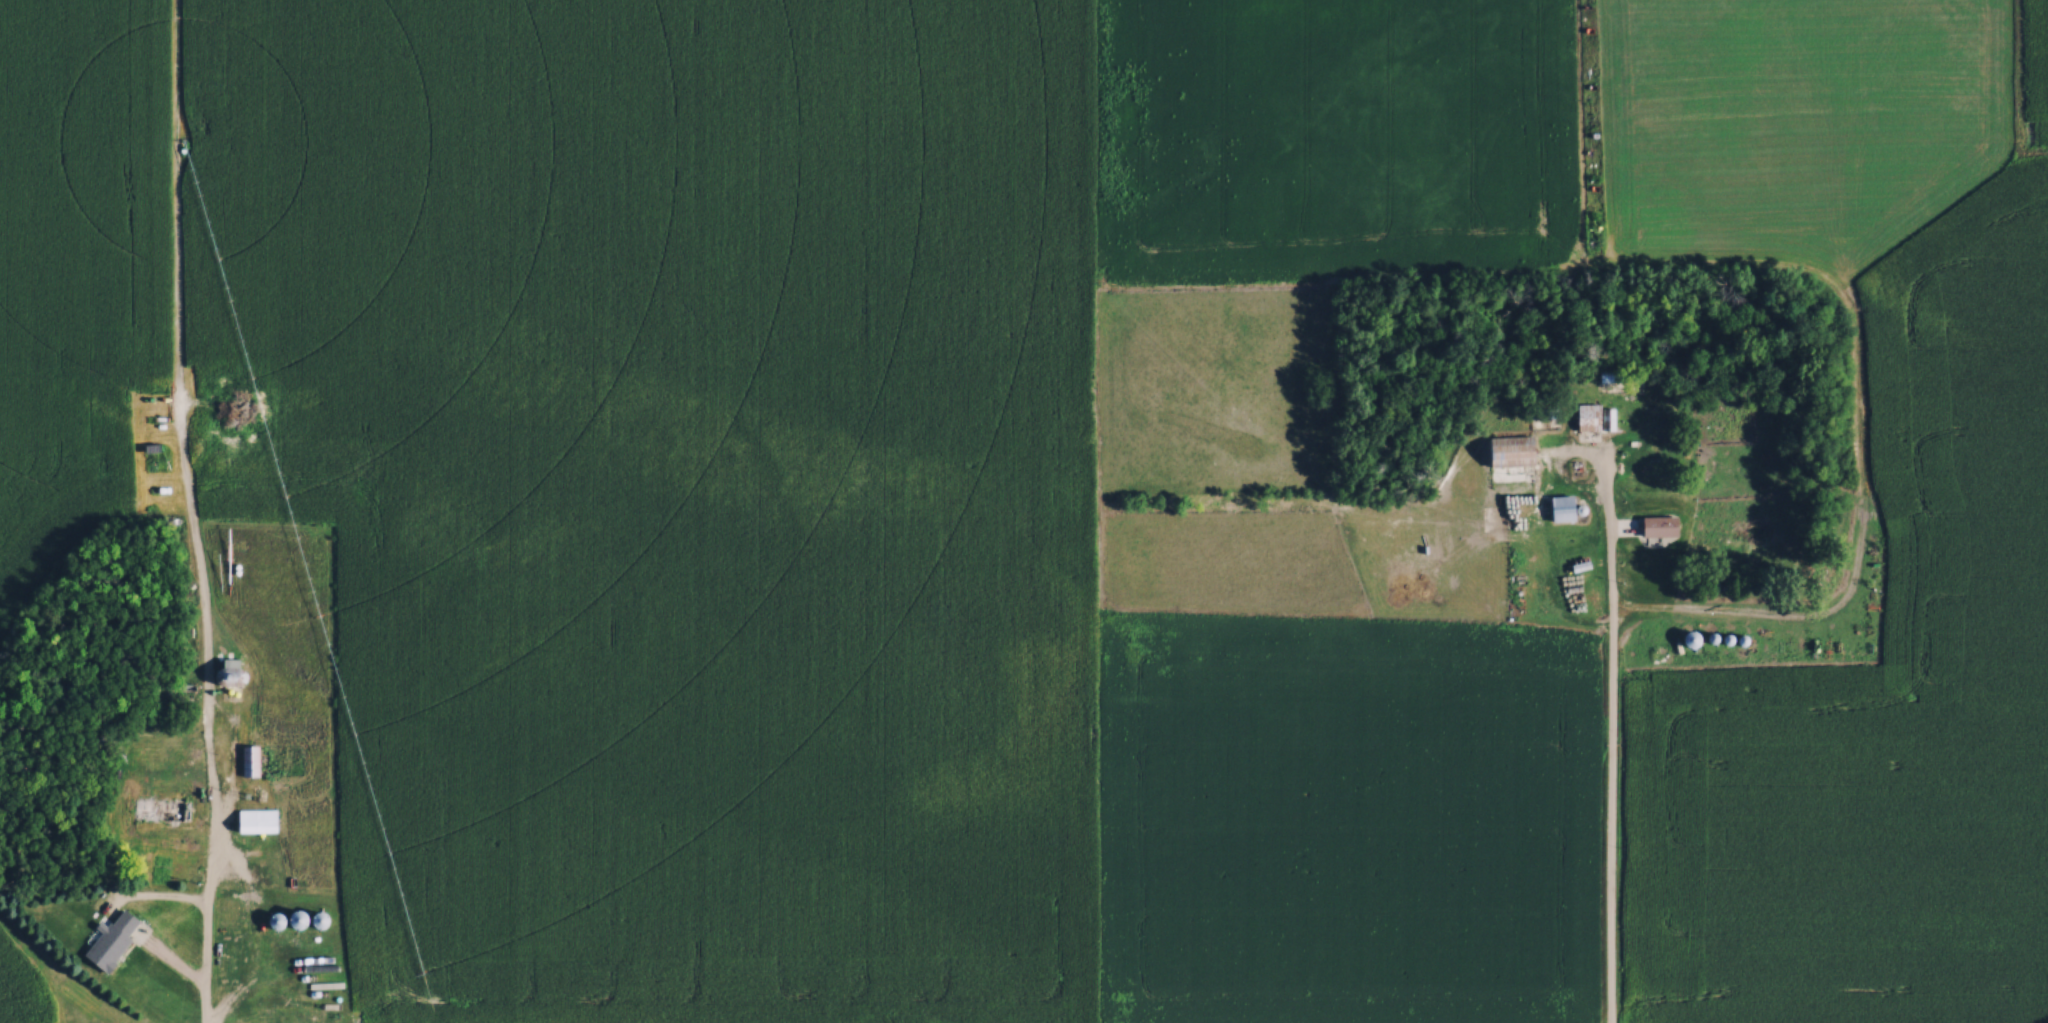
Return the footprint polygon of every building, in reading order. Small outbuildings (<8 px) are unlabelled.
[(1573,431),(1608,431),(1608,404),(1573,404),(1573,431)] [(1531,465),(1530,435),(1483,437),(1483,466),(1531,465)] [(1571,496),(1548,496),(1548,521),(1571,521),(1571,496)] [(1638,516),(1638,536),(1675,536),(1675,516),(1638,516)] [(242,775),(257,775),(257,747),(242,747),(242,775)] [(145,798),(145,821),(181,822),(182,799),(145,798)] [(273,810),(238,810),(238,831),(273,831),(273,810)] [(107,973),(132,939),(129,936),(140,920),(119,906),(83,956),(107,973)]
